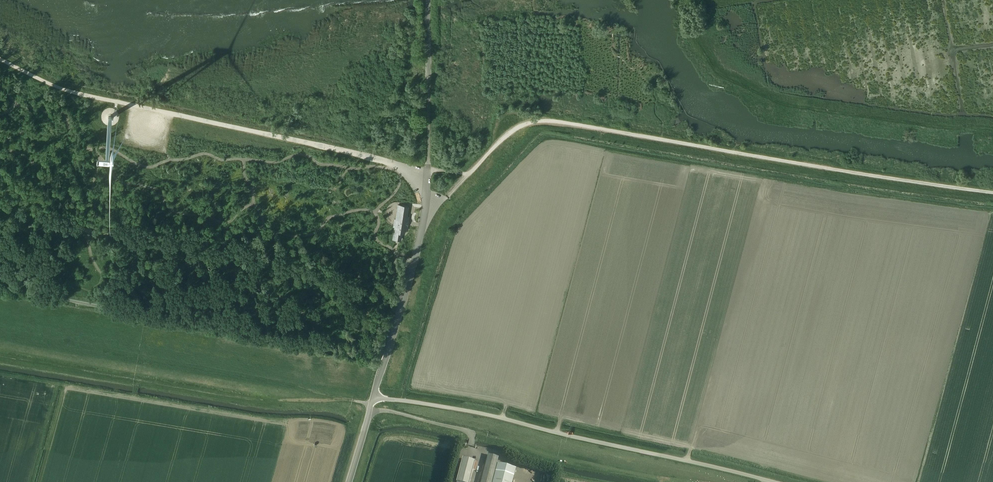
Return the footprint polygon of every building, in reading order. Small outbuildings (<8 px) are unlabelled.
[(101,116),(101,117),(101,119),(102,120),(102,122),(103,123),(104,124),(106,125),(107,126),(109,126),(110,126),(112,126),(113,126),(115,125),(116,124),(117,123),(118,122),(119,120),(119,119),(119,117),(119,116),(119,114),(118,113),(117,111),(116,110),(115,109),(113,109),(112,108),(110,108),(109,108),(107,109),(106,109),(104,110),(103,111),(102,113),(102,114),(101,116)] [(408,207),(398,205),(396,219),(395,219),(394,225),(395,225),(393,237),(401,239),(402,233),(404,233),(405,229),(407,229),(408,217),(407,216),(408,207)] [(494,472),(496,464),(498,458),(488,456),(484,470),(494,472)] [(476,466),(477,463),(463,459),(457,481),(470,481),(473,470),(475,471),(476,466)] [(496,481),(512,481),(516,469),(496,464),(494,472),(492,481),(496,481)] [(492,481),(494,472),(484,470),(481,481),(492,481)]
